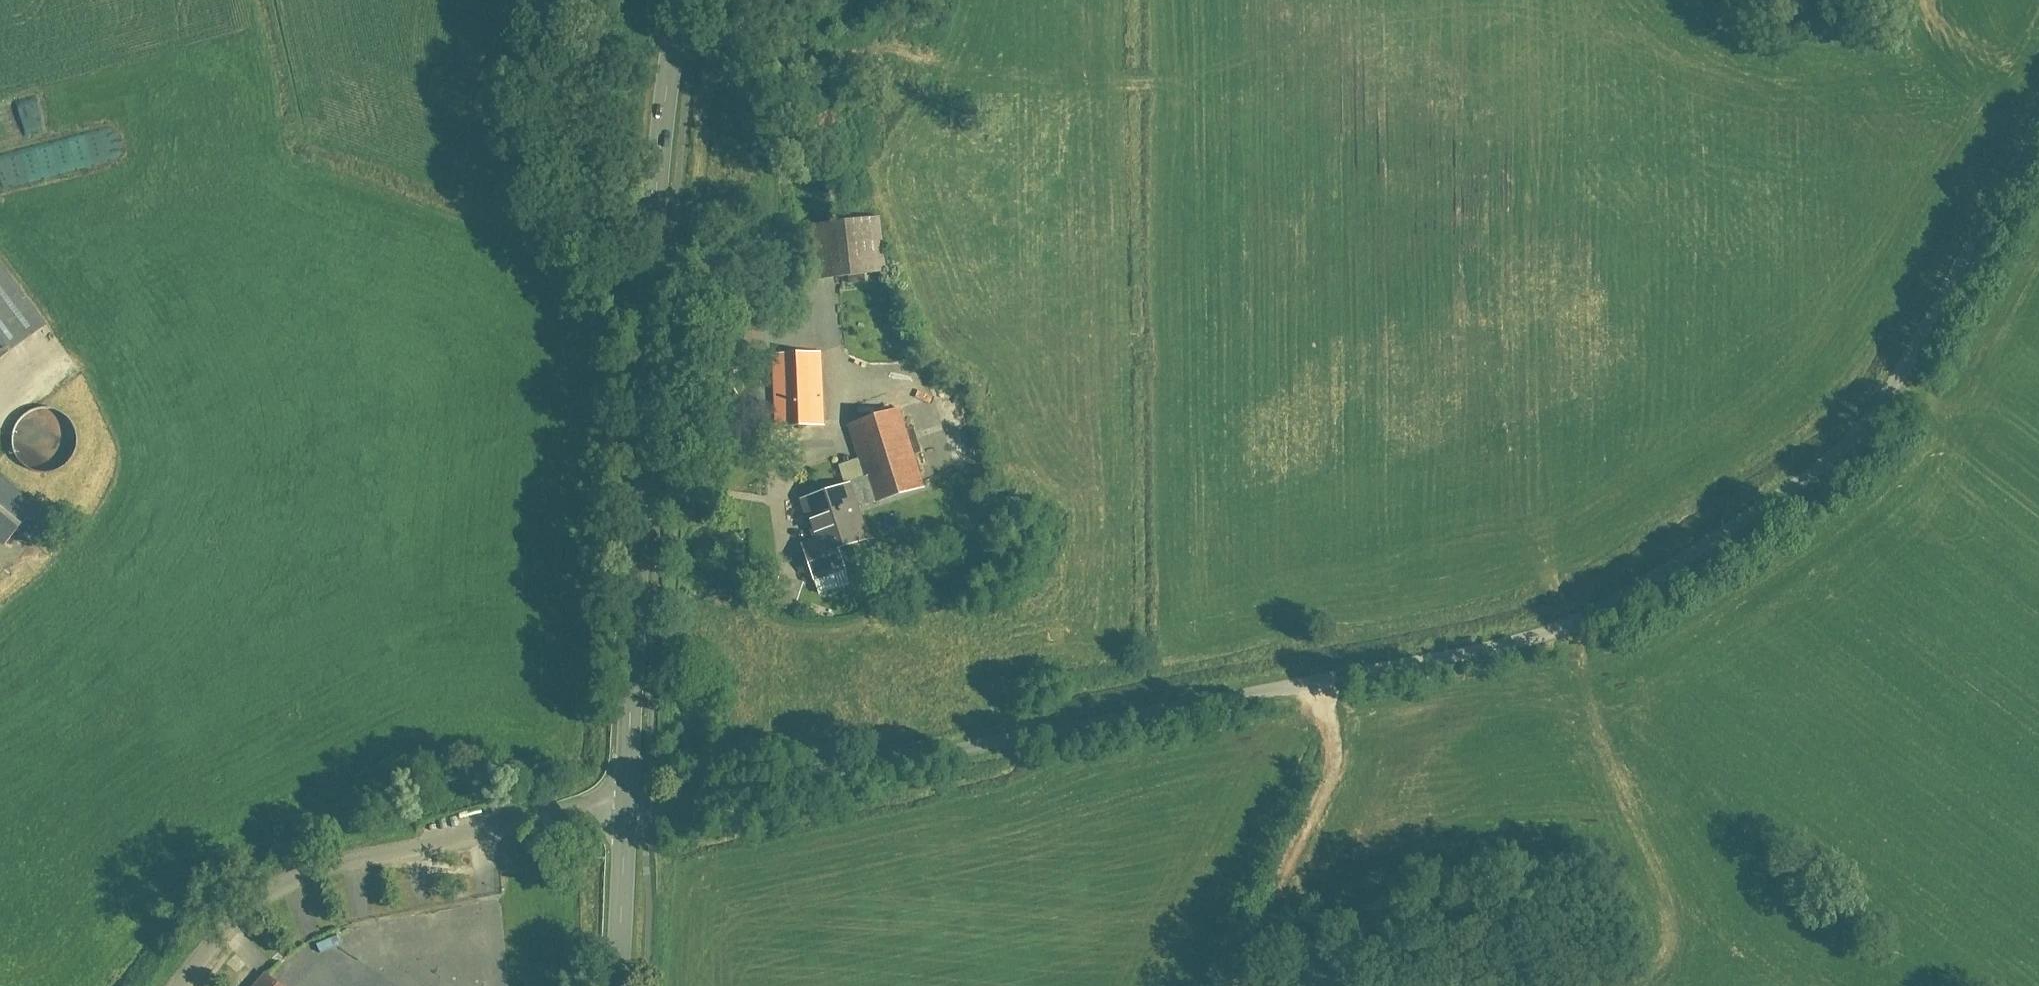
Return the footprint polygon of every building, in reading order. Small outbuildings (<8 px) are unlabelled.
[(815,280),(872,273),(866,219),(808,226),(815,280)] [(39,330),(0,277),(0,358),(39,330)] [(780,427),(824,424),(819,351),(775,354),(780,427)] [(848,421),(891,548),(932,534),(889,407),(848,421)] [(15,430),(12,440),(12,451),(16,462),(23,470),(33,476),(43,478),(54,477),(64,472),(72,465),(77,455),(78,444),(76,434),(71,424),(63,417),(53,413),(42,412),(31,415),(22,421),(15,430)] [(8,548),(41,511),(0,475),(0,541),(8,548)] [(787,509),(813,588),(875,569),(850,489),(787,509)] [(265,976),(256,985),(276,985),(265,976)]
